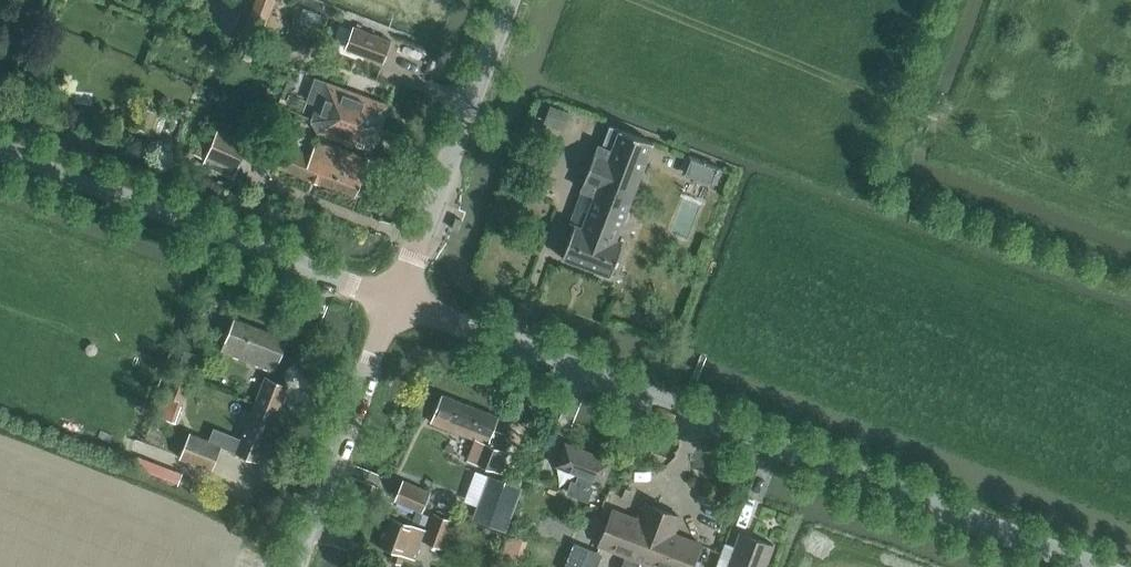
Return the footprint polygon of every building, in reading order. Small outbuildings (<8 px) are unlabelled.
[(265,16),(252,11),(249,19),(262,23),(265,16)] [(383,62),(391,40),(354,26),(346,48),(383,62)] [(372,150),(388,105),(327,83),(313,121),(320,132),(372,150)] [(564,105),(547,99),(540,117),(558,123),(564,105)] [(140,130),(154,135),(162,114),(148,109),(140,130)] [(562,256),(610,275),(624,242),(615,239),(654,141),(610,124),(602,145),(599,144),(595,155),(593,154),(583,180),(585,181),(582,189),(585,190),(576,211),(587,215),(583,226),(575,223),(562,256)] [(249,143),(219,130),(204,165),(233,178),(249,143)] [(355,196),(369,159),(318,140),(313,155),(284,144),(276,166),(355,196)] [(457,217),(452,229),(459,232),(463,220),(457,217)] [(221,352),(249,363),(276,374),(289,340),(234,319),(221,352)] [(200,354),(185,349),(178,368),(193,373),(200,354)] [(171,375),(164,394),(183,400),(189,381),(171,375)] [(258,404),(281,414),(292,387),(268,378),(258,404)] [(431,422),(459,434),(475,440),(468,458),(499,471),(506,453),(488,445),(499,418),(442,395),(431,422)] [(281,414),(258,404),(243,441),(218,430),(212,443),(191,435),(181,458),(214,472),(224,447),(261,462),(281,414)] [(594,491),(590,489),(593,481),(604,486),(613,463),(566,443),(557,465),(581,476),(577,484),(573,482),(568,494),(589,503),(594,491)] [(180,481),(185,469),(142,453),(137,464),(180,481)] [(504,480),(489,475),(484,490),(485,490),(475,517),(505,528),(520,487),(504,481),(504,480)] [(424,512),(432,493),(405,480),(396,501),(424,512)] [(641,560),(659,566),(692,566),(701,543),(674,533),(681,516),(647,503),(641,520),(626,554),(641,560)] [(614,509),(600,544),(626,554),(641,520),(614,509)] [(399,566),(402,557),(414,561),(422,540),(445,548),(455,520),(435,512),(429,532),(392,518),(380,549),(393,553),(389,562),(399,566)] [(503,555),(524,560),(530,537),(510,531),(503,555)] [(774,544),(741,531),(736,546),(726,542),(716,566),(765,566),(774,544)] [(575,542),(565,566),(581,566),(589,548),(575,542)] [(589,548),(581,566),(594,566),(600,552),(589,548)] [(621,566),(638,566),(641,560),(626,554),(621,566)]
